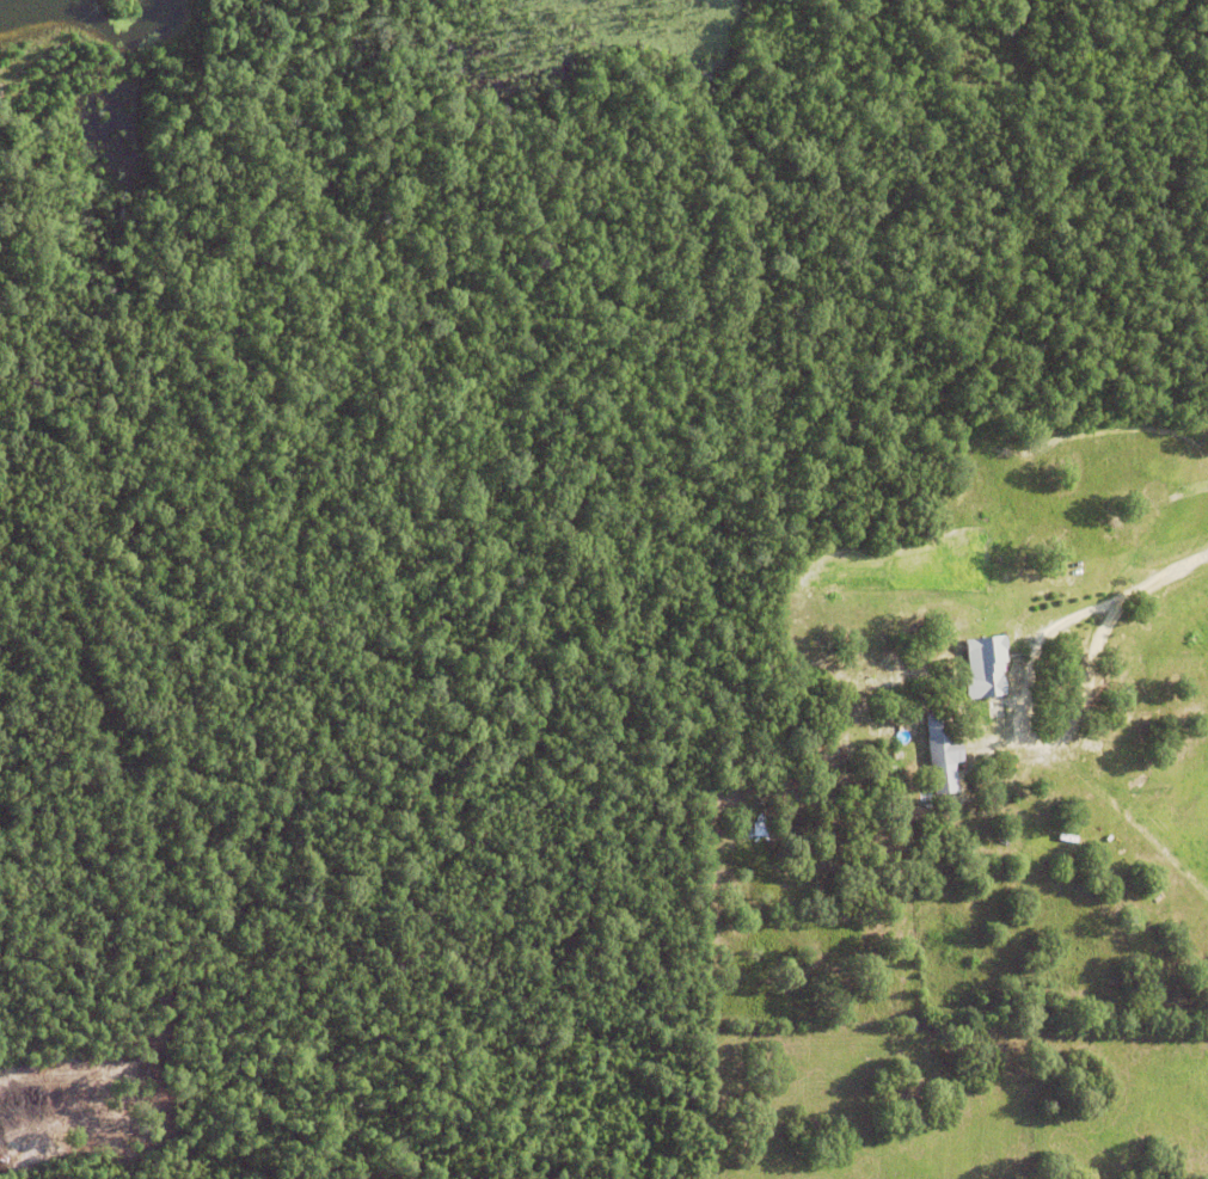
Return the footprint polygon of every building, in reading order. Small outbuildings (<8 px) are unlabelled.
[(1002,673),(1004,694),(964,699),(962,676),(968,675),(963,638),(1004,633),(1006,649),(1005,649),(1006,661),(1002,661),(1004,670),(1000,670),(1000,673),(1002,673)] [(958,737),(962,761),(953,762),(957,791),(932,793),(922,712),(946,710),(950,737),(958,737)] [(752,822),(767,821),(767,835),(753,835),(752,822)]
